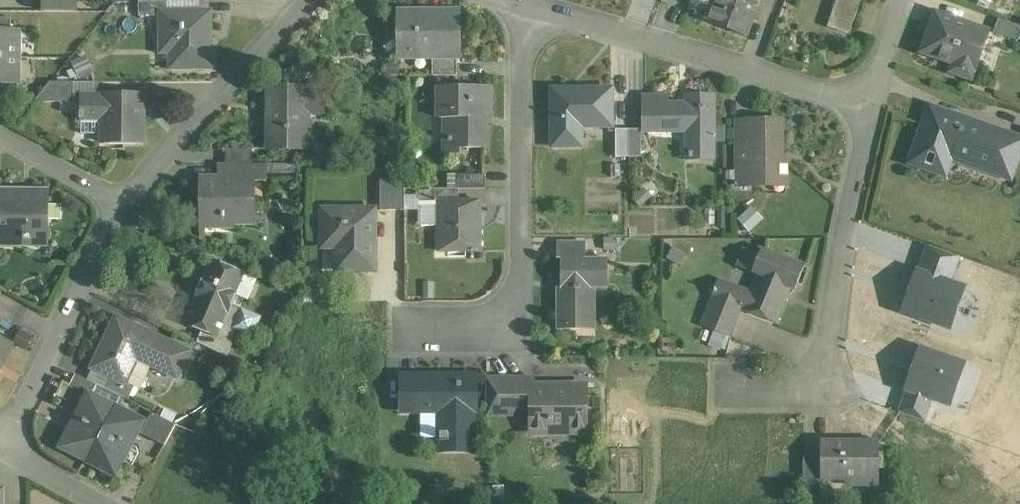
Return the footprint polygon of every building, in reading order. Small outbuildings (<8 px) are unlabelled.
[(44,12),(74,13),(75,0),(44,0),(44,12)] [(761,1),(762,0),(715,0),(707,23),(707,24),(744,37),(754,10),(755,9),(757,10),(758,10),(761,1)] [(832,14),(832,15),(827,27),(848,35),(861,0),(837,0),(832,14)] [(139,17),(154,17),(160,16),(160,13),(166,13),(165,2),(138,3),(139,17)] [(210,68),(210,50),(209,12),(160,13),(161,52),(170,53),(170,69),(210,68)] [(458,57),(458,22),(458,12),(397,12),(397,43),(397,47),(439,47),(440,56),(456,56),(456,57),(458,57)] [(970,79),(986,38),(987,33),(935,14),(921,52),(922,53),(953,64),(953,65),(951,72),(970,79)] [(10,22),(10,19),(0,18),(0,32),(10,32),(10,22)] [(994,30),(994,31),(993,32),(994,33),(1016,41),(1019,32),(1019,28),(998,20),(994,30)] [(0,32),(0,58),(18,58),(19,58),(19,32),(0,32)] [(432,56),(432,57),(432,76),(455,76),(456,59),(455,56),(432,56)] [(89,57),(74,60),(77,78),(93,75),(89,57)] [(19,84),(19,58),(0,58),(0,84),(19,84)] [(292,76),(306,76),(307,76),(307,66),(295,66),(292,66),(292,76)] [(73,103),(73,96),(73,83),(50,83),(34,103),(73,103)] [(97,95),(97,92),(97,83),(73,84),(73,94),(73,95),(97,95)] [(9,91),(9,84),(0,84),(0,97),(9,97),(9,91)] [(299,151),(299,139),(300,139),(300,114),(323,114),(323,89),(268,88),(267,150),(299,151)] [(488,88),(476,88),(475,88),(439,89),(440,119),(444,119),(444,155),(461,154),(461,149),(485,149),(484,114),(488,114),(488,88)] [(576,146),(576,141),(576,127),(610,126),(610,103),(610,90),(552,90),(552,146),(576,146)] [(142,95),(90,95),(81,95),(81,96),(81,113),(80,113),(80,117),(80,119),(81,119),(81,134),(103,135),(103,144),(140,145),(142,144),(142,95)] [(644,98),(644,103),(644,104),(644,131),(691,131),(692,155),(689,155),(687,156),(687,158),(712,158),(712,102),(712,98),(687,98),(687,106),(663,106),(663,98),(644,98)] [(952,123),(938,118),(937,118),(929,114),(928,115),(922,131),(926,132),(915,163),(937,171),(937,170),(943,154),(980,167),(992,132),(988,130),(958,120),(955,120),(954,121),(952,123)] [(750,121),(749,128),(749,129),(750,146),(736,147),(736,186),(738,186),(786,186),(786,185),(786,169),(786,161),(781,160),(781,121),(775,120),(750,121)] [(615,158),(618,158),(628,158),(628,130),(621,130),(615,130),(615,158)] [(629,130),(629,131),(629,158),(640,158),(640,133),(640,130),(629,130)] [(990,140),(986,151),(980,167),(1009,177),(1018,150),(1017,149),(990,140)] [(251,165),(251,151),(251,150),(226,150),(226,163),(226,165),(251,165)] [(265,183),(265,177),(265,165),(218,165),(218,181),(253,181),(254,183),(265,183)] [(484,190),(484,183),(484,182),(484,176),(455,176),(455,188),(455,190),(456,190),(484,190)] [(253,223),(253,206),(253,181),(202,182),(202,224),(253,223)] [(380,211),(400,212),(401,212),(405,212),(404,182),(385,182),(380,182),(380,211)] [(458,202),(458,201),(458,200),(458,190),(430,190),(430,199),(430,203),(437,203),(438,202),(458,202)] [(15,195),(0,195),(0,238),(24,239),(24,241),(29,241),(29,243),(30,243),(45,243),(47,243),(47,221),(57,221),(59,219),(60,218),(60,208),(57,206),(48,206),(48,195),(15,195)] [(438,203),(438,245),(438,246),(438,254),(480,254),(480,217),(480,202),(438,203)] [(336,243),(336,266),(336,272),(374,272),(374,216),(374,211),(323,212),(323,242),(336,243)] [(584,244),(562,245),(561,245),(557,245),(558,261),(585,260),(584,244)] [(961,259),(925,246),(901,315),(951,333),(967,288),(953,283),(961,259)] [(741,311),(754,316),(776,325),(790,290),(791,289),(794,291),(804,267),(762,251),(761,251),(752,274),(755,275),(755,276),(741,311)] [(607,260),(591,260),(561,261),(562,296),(557,296),(558,332),(577,332),(577,325),(595,324),(595,290),(608,290),(607,260)] [(229,344),(234,333),(234,332),(235,331),(252,338),(261,318),(242,310),(241,310),(240,310),(231,307),(245,275),(212,261),(185,325),(229,344)] [(741,311),(746,297),(747,297),(748,293),(748,292),(719,281),(712,298),(712,299),(741,311)] [(741,311),(725,304),(724,304),(712,299),(700,327),(730,339),(741,311)] [(116,319),(106,340),(105,340),(92,369),(123,384),(135,358),(176,378),(188,353),(187,352),(116,319)] [(229,344),(216,338),(202,332),(197,343),(224,356),(229,344)] [(0,338),(0,368),(12,345),(0,338)] [(963,366),(921,351),(899,413),(925,423),(932,401),(948,407),(963,366)] [(97,385),(89,382),(76,375),(70,385),(91,396),(97,385)] [(127,401),(129,397),(133,387),(124,383),(123,384),(108,377),(103,388),(127,401)] [(474,444),(474,432),(474,380),(403,380),(403,407),(403,412),(449,413),(449,436),(438,436),(438,444),(474,444)] [(534,380),(529,380),(499,380),(499,418),(503,418),(512,418),(513,408),(531,408),(531,390),(534,390),(534,380)] [(587,390),(551,390),(531,390),(531,433),(585,433),(586,433),(587,432),(587,390)] [(60,449),(83,460),(84,460),(88,462),(115,408),(90,395),(82,411),(80,410),(60,449)] [(115,408),(112,415),(88,462),(114,476),(133,438),(132,437),(140,421),(115,408)] [(152,440),(161,422),(163,419),(162,419),(151,413),(140,434),(152,440)] [(164,447),(172,431),(173,431),(175,426),(163,419),(152,440),(164,447)] [(821,481),(841,481),(861,481),(862,487),(878,488),(878,487),(878,447),(827,445),(822,446),(821,481)] [(821,459),(815,459),(814,460),(806,459),(803,459),(803,487),(804,487),(819,488),(822,487),(822,482),(821,481),(821,460),(821,459)]
